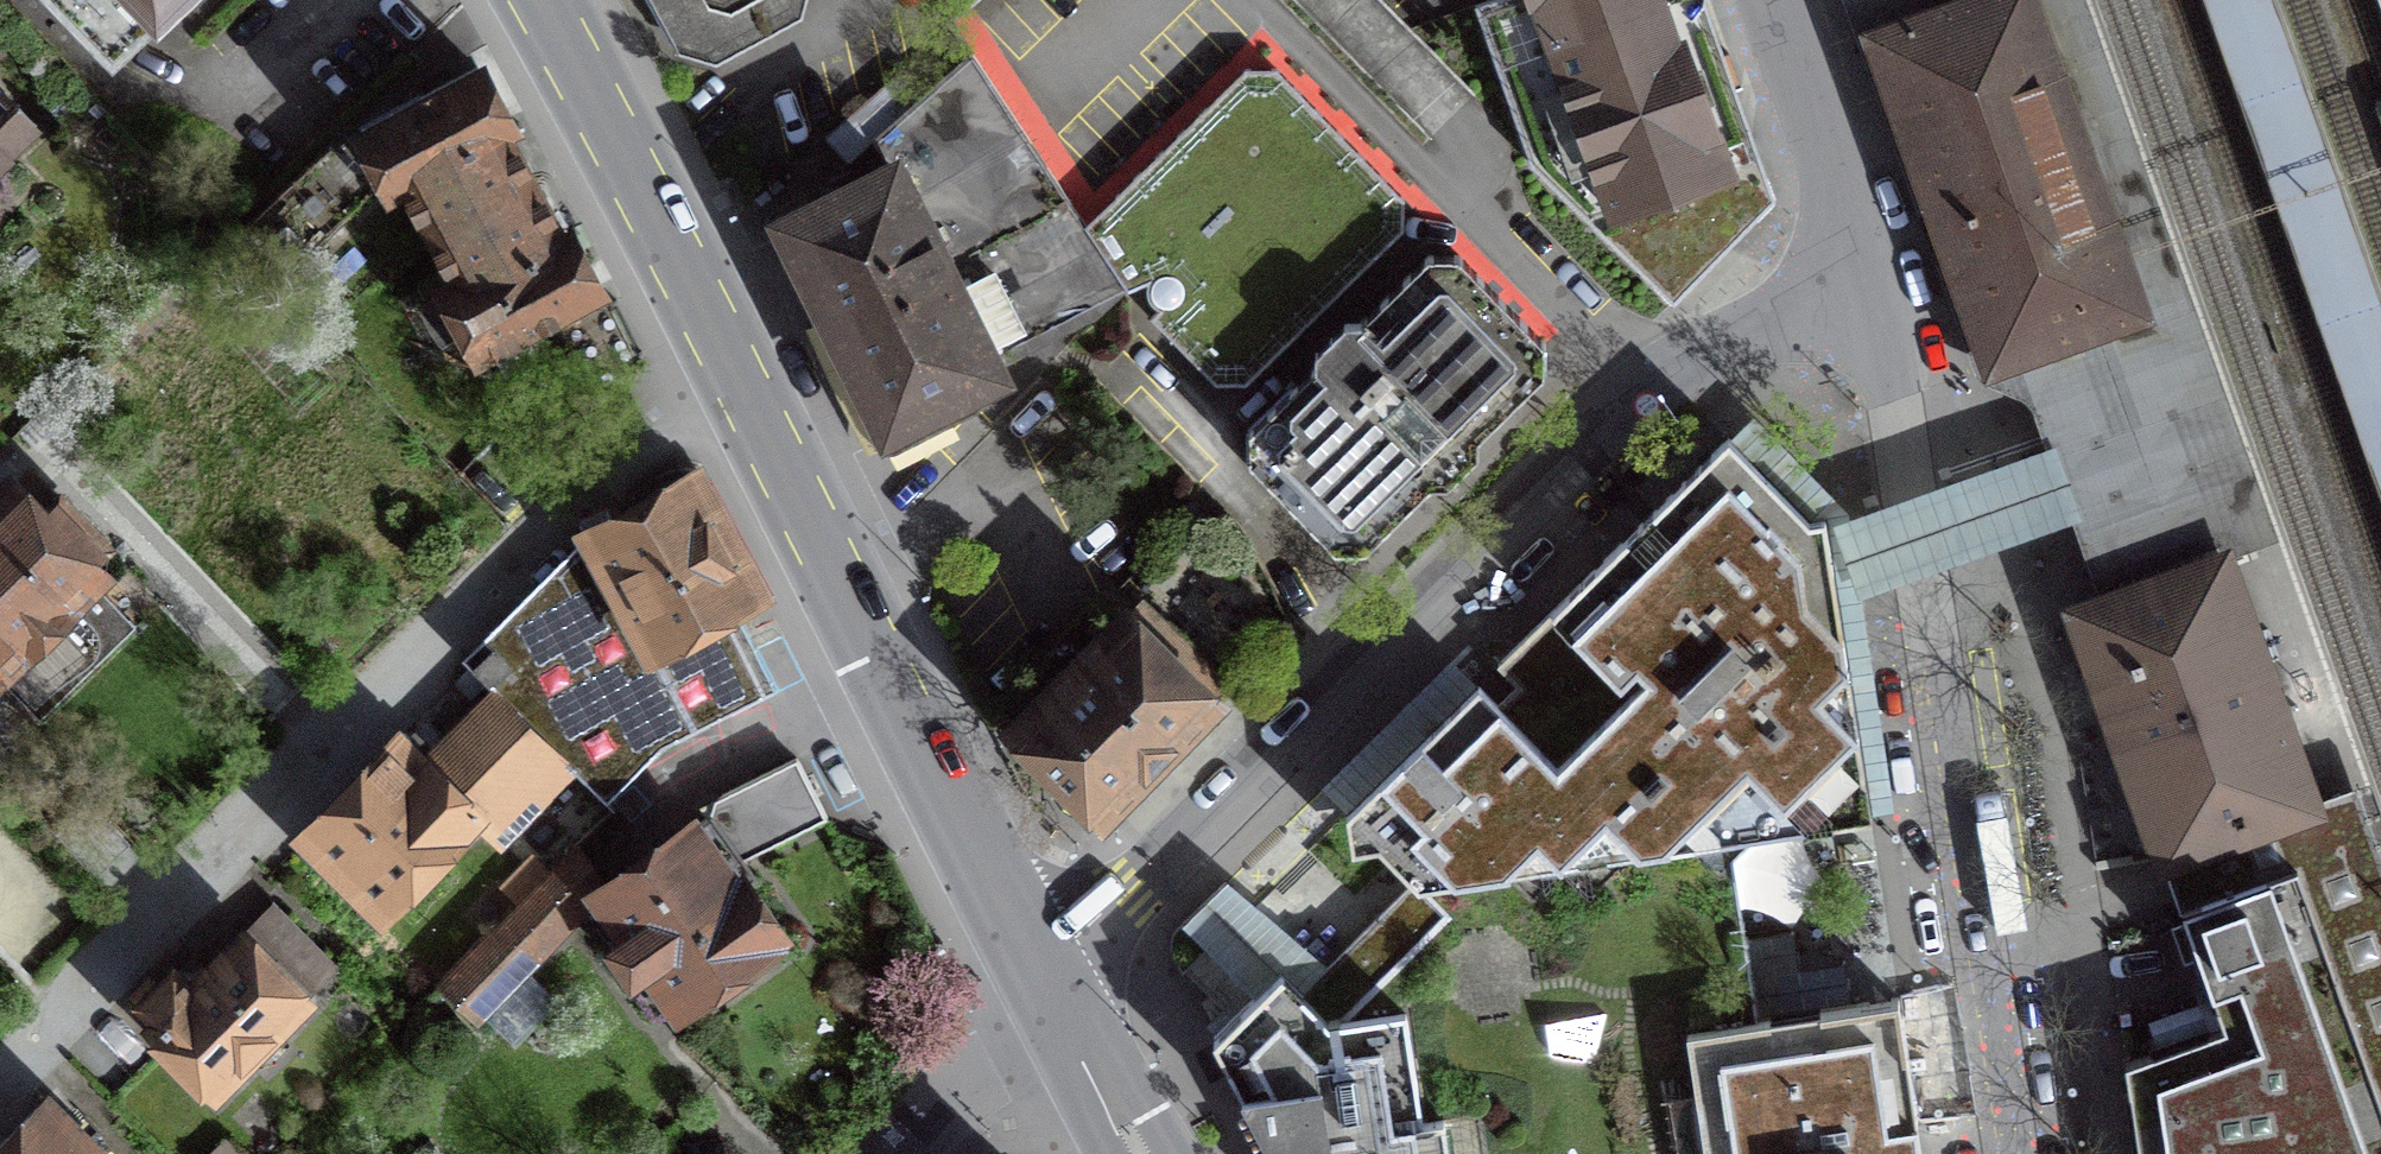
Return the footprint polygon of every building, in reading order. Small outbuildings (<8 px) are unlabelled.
[(114,60),(176,0),(56,0),(114,60)] [(698,62),(815,0),(665,0),(698,62)] [(1752,138),(1735,90),(1741,88),(1728,50),(1690,63),(1676,23),(1692,17),(1705,5),(1705,0),(1487,0),(1475,4),(1531,161),(1672,301),(1775,198),(1733,157),(1752,138)] [(1865,25),(1935,0),(1855,0),(1865,25)] [(1865,25),(1989,368),(2032,353),(2066,340),(2078,373),(2091,408),(2167,381),(2121,252),(2125,251),(2099,180),(2095,181),(2030,0),(1935,0),(1865,25)] [(2167,381),(2091,408),(2078,373),(2066,340),(2032,353),(1989,368),(2001,389),(2033,403),(2097,580),(2076,611),(2155,586),(2225,561),(2238,556),(2287,538),(2088,0),(2030,0),(2095,181),(2099,180),(2125,251),(2121,252),(2167,381)] [(2269,0),(2207,0),(2380,499),(2380,321),(2269,0)] [(2380,32),(2380,0),(2370,0),(2380,32)] [(889,168),(783,221),(861,378),(884,424),(892,432),(900,429),(959,399),(964,395),(961,385),(998,366),(993,355),(1128,287),(972,54),(876,136),(889,168)] [(1215,384),(1249,382),(1403,230),(1403,196),(1277,67),(1244,68),(1114,195),(1115,227),(1149,279),(1147,288),(1148,296),(1154,305),(1160,307),(1153,316),(1215,384)] [(429,230),(533,175),(510,131),(511,130),(479,68),(363,128),(397,193),(407,187),(429,230)] [(37,126),(0,87),(0,160),(37,126)] [(372,190),(330,146),(234,239),(276,283),(372,190)] [(533,175),(429,230),(452,274),(441,279),(482,357),(600,292),(564,228),(561,229),(533,175)] [(1251,463),(1334,548),(1372,510),(1545,343),(1459,255),(1428,253),(1248,428),(1251,463)] [(1515,684),(1497,705),(1642,851),(1759,832),(1786,807),(1804,827),(1872,817),(1866,783),(1851,698),(1840,632),(1807,597),(1830,571),(1830,539),(1728,438),(1497,663),(1515,684)] [(2057,448),(1832,526),(1856,595),(2080,517),(2057,448)] [(595,543),(471,665),(492,689),(562,757),(607,800),(662,746),(767,694),(723,608),(759,587),(696,472),(681,469),(665,472),(650,483),(645,500),(620,516),(624,527),(595,543)] [(0,494),(0,658),(20,638),(57,675),(121,611),(92,582),(100,574),(87,562),(105,544),(60,498),(40,517),(9,485),(0,494)] [(2164,859),(2314,806),(2225,561),(2155,586),(2076,611),(2164,859)] [(1213,700),(1124,613),(1016,723),(1057,763),(1052,784),(1065,805),(1084,814),(1106,811),(1213,700)] [(1418,883),(1642,851),(1497,705),(1478,685),(1347,810),(1418,883)] [(429,754),(406,732),(311,829),(388,904),(473,817),(488,832),(562,757),(492,689),(429,754)] [(604,888),(576,848),(448,981),(465,1001),(459,1010),(473,1020),(603,891),(634,931),(610,949),(635,978),(658,964),(684,1001),(781,934),(746,885),(757,875),(745,856),(827,817),(795,755),(725,792),(713,803),(706,816),(604,888)] [(1759,832),(1642,851),(1418,883),(1458,926),(1422,959),(1412,949),(1340,1020),(1404,1004),(1424,1114),(1443,1118),(1449,1153),(1704,1153),(1687,1029),(1757,1019),(1737,904),(1715,878),(1759,832)] [(2127,1062),(2143,1153),(2380,1153),(2380,1097),(2297,865),(2183,908),(2225,1026),(2127,1062)] [(159,1021),(150,1029),(212,1090),(307,994),(245,933),(192,987),(173,968),(157,985),(149,978),(132,995),(159,1021)] [(1214,1038),(1274,1153),(1449,1153),(1443,1118),(1424,1114),(1404,1004),(1340,1020),(1327,1020),(1278,969),(1214,1038)] [(1898,995),(1757,1019),(1687,1029),(1704,1153),(1921,1153),(1898,995)] [(0,1146),(0,1153),(101,1153),(46,1100),(0,1146)]
